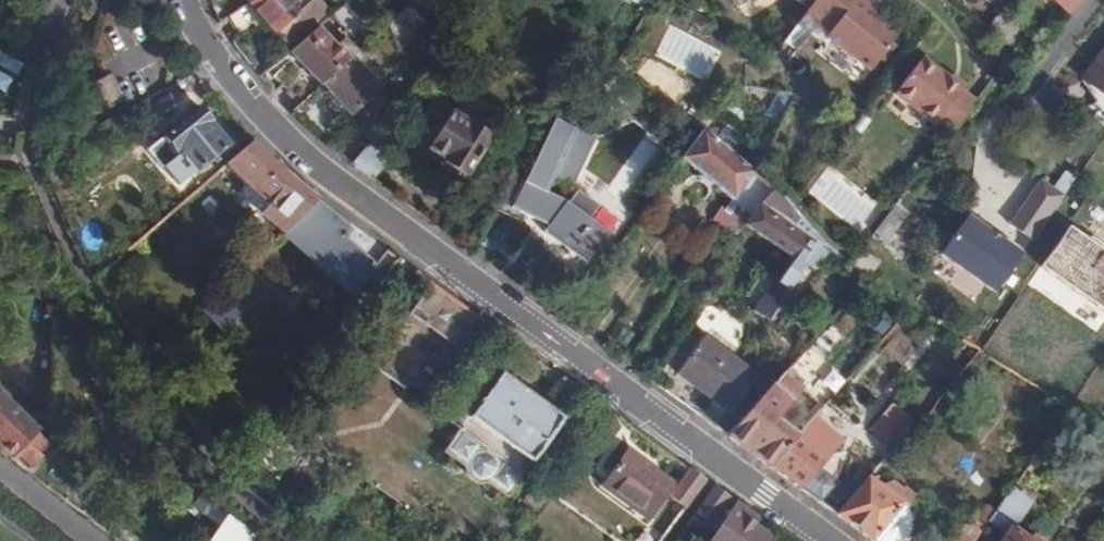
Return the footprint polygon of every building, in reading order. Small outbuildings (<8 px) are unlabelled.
[(229,18),(240,31),(260,14),(286,44),(326,9),(318,0),(256,0),(249,4),(229,18)] [(732,10),(750,0),(727,0),(732,10)] [(807,11),(831,29),(825,37),(856,60),(858,58),(873,69),(899,35),(855,2),(857,0),(815,0),(807,11)] [(1069,15),(1080,0),(1052,0),(1069,15)] [(345,3),(333,14),(348,31),(360,20),(345,3)] [(797,24),(784,40),(801,53),(814,37),(797,24)] [(353,54),(357,50),(346,38),(336,46),(318,26),(289,52),(294,57),(273,77),(299,106),(322,84),(353,54)] [(1083,82),(1098,103),(1103,96),(1103,52),(1083,82)] [(366,93),(377,81),(353,54),(322,84),(351,115),(370,98),(366,93)] [(923,57),(894,92),(934,125),(938,122),(950,133),(974,101),(961,89),(965,85),(953,75),(950,79),(923,57)] [(108,79),(92,87),(104,110),(119,102),(108,79)] [(444,125),(429,148),(446,159),(444,163),(464,177),(489,140),(445,109),(447,106),(433,97),(424,110),(444,125)] [(199,109),(163,138),(179,158),(183,154),(198,172),(227,148),(207,125),(210,123),(199,109)] [(528,174),(515,169),(496,209),(525,223),(530,215),(550,225),(546,232),(589,265),(613,234),(571,202),(550,191),(554,184),(556,179),(573,186),(597,139),(555,118),(532,167),(528,174)] [(752,171),(703,134),(683,160),(735,202),(751,214),(772,188),(752,171)] [(394,153),(375,138),(353,164),(374,180),(394,153)] [(238,194),(284,234),(319,202),(284,172),(252,144),(228,164),(250,184),(238,194)] [(1041,180),(1011,224),(1034,240),(1064,195),(1041,180)] [(790,206),(772,188),(751,214),(745,223),(749,227),(746,230),(760,242),(763,237),(787,255),(757,313),(771,324),(806,265),(802,262),(819,236),(790,206)] [(319,202),(284,234),(354,293),(377,266),(348,240),(351,237),(345,230),(351,226),(345,222),(319,202)] [(735,202),(719,226),(732,235),(743,221),(745,223),(751,214),(735,202)] [(1024,255),(971,217),(944,253),(998,292),(1024,255)] [(1044,266),(1103,307),(1103,248),(1072,226),(1044,266)] [(496,332),(433,286),(410,318),(473,364),(496,332)] [(676,375),(728,415),(756,378),(704,339),(676,375)] [(375,365),(364,380),(424,425),(435,411),(375,365)] [(791,368),(729,437),(752,453),(773,469),(798,440),(783,429),(791,419),(784,415),(805,391),(792,380),(797,374),(791,368)] [(501,374),(462,429),(525,475),(564,420),(501,374)] [(15,462),(28,472),(41,461),(36,455),(45,446),(34,436),(38,432),(0,391),(0,447),(15,462)] [(865,416),(838,394),(798,440),(773,469),(802,490),(836,515),(862,486),(849,475),(839,486),(836,483),(838,474),(824,463),(865,416)] [(871,430),(893,450),(915,425),(892,405),(871,430)] [(525,475),(462,429),(444,453),(464,467),(465,475),(479,485),(487,484),(507,498),(525,475)] [(674,489),(628,454),(601,489),(647,524),(674,489)] [(689,473),(670,500),(685,510),(704,483),(689,473)] [(862,486),(836,515),(873,540),(904,540),(908,537),(911,532),(913,525),(912,519),(910,513),(906,507),(915,498),(904,489),(901,491),(891,483),(885,489),(870,477),(862,486)] [(1014,485),(989,521),(1008,535),(1004,540),(1030,540),(1013,528),(1033,500),(1014,485)] [(715,490),(697,514),(709,523),(727,499),(715,490)] [(710,540),(766,540),(768,538),(747,523),(752,517),(736,505),(727,518),(723,515),(711,531),(715,534),(710,540)] [(984,528),(972,520),(957,540),(974,540),(984,528)] [(228,521),(214,540),(256,540),(228,521)]
